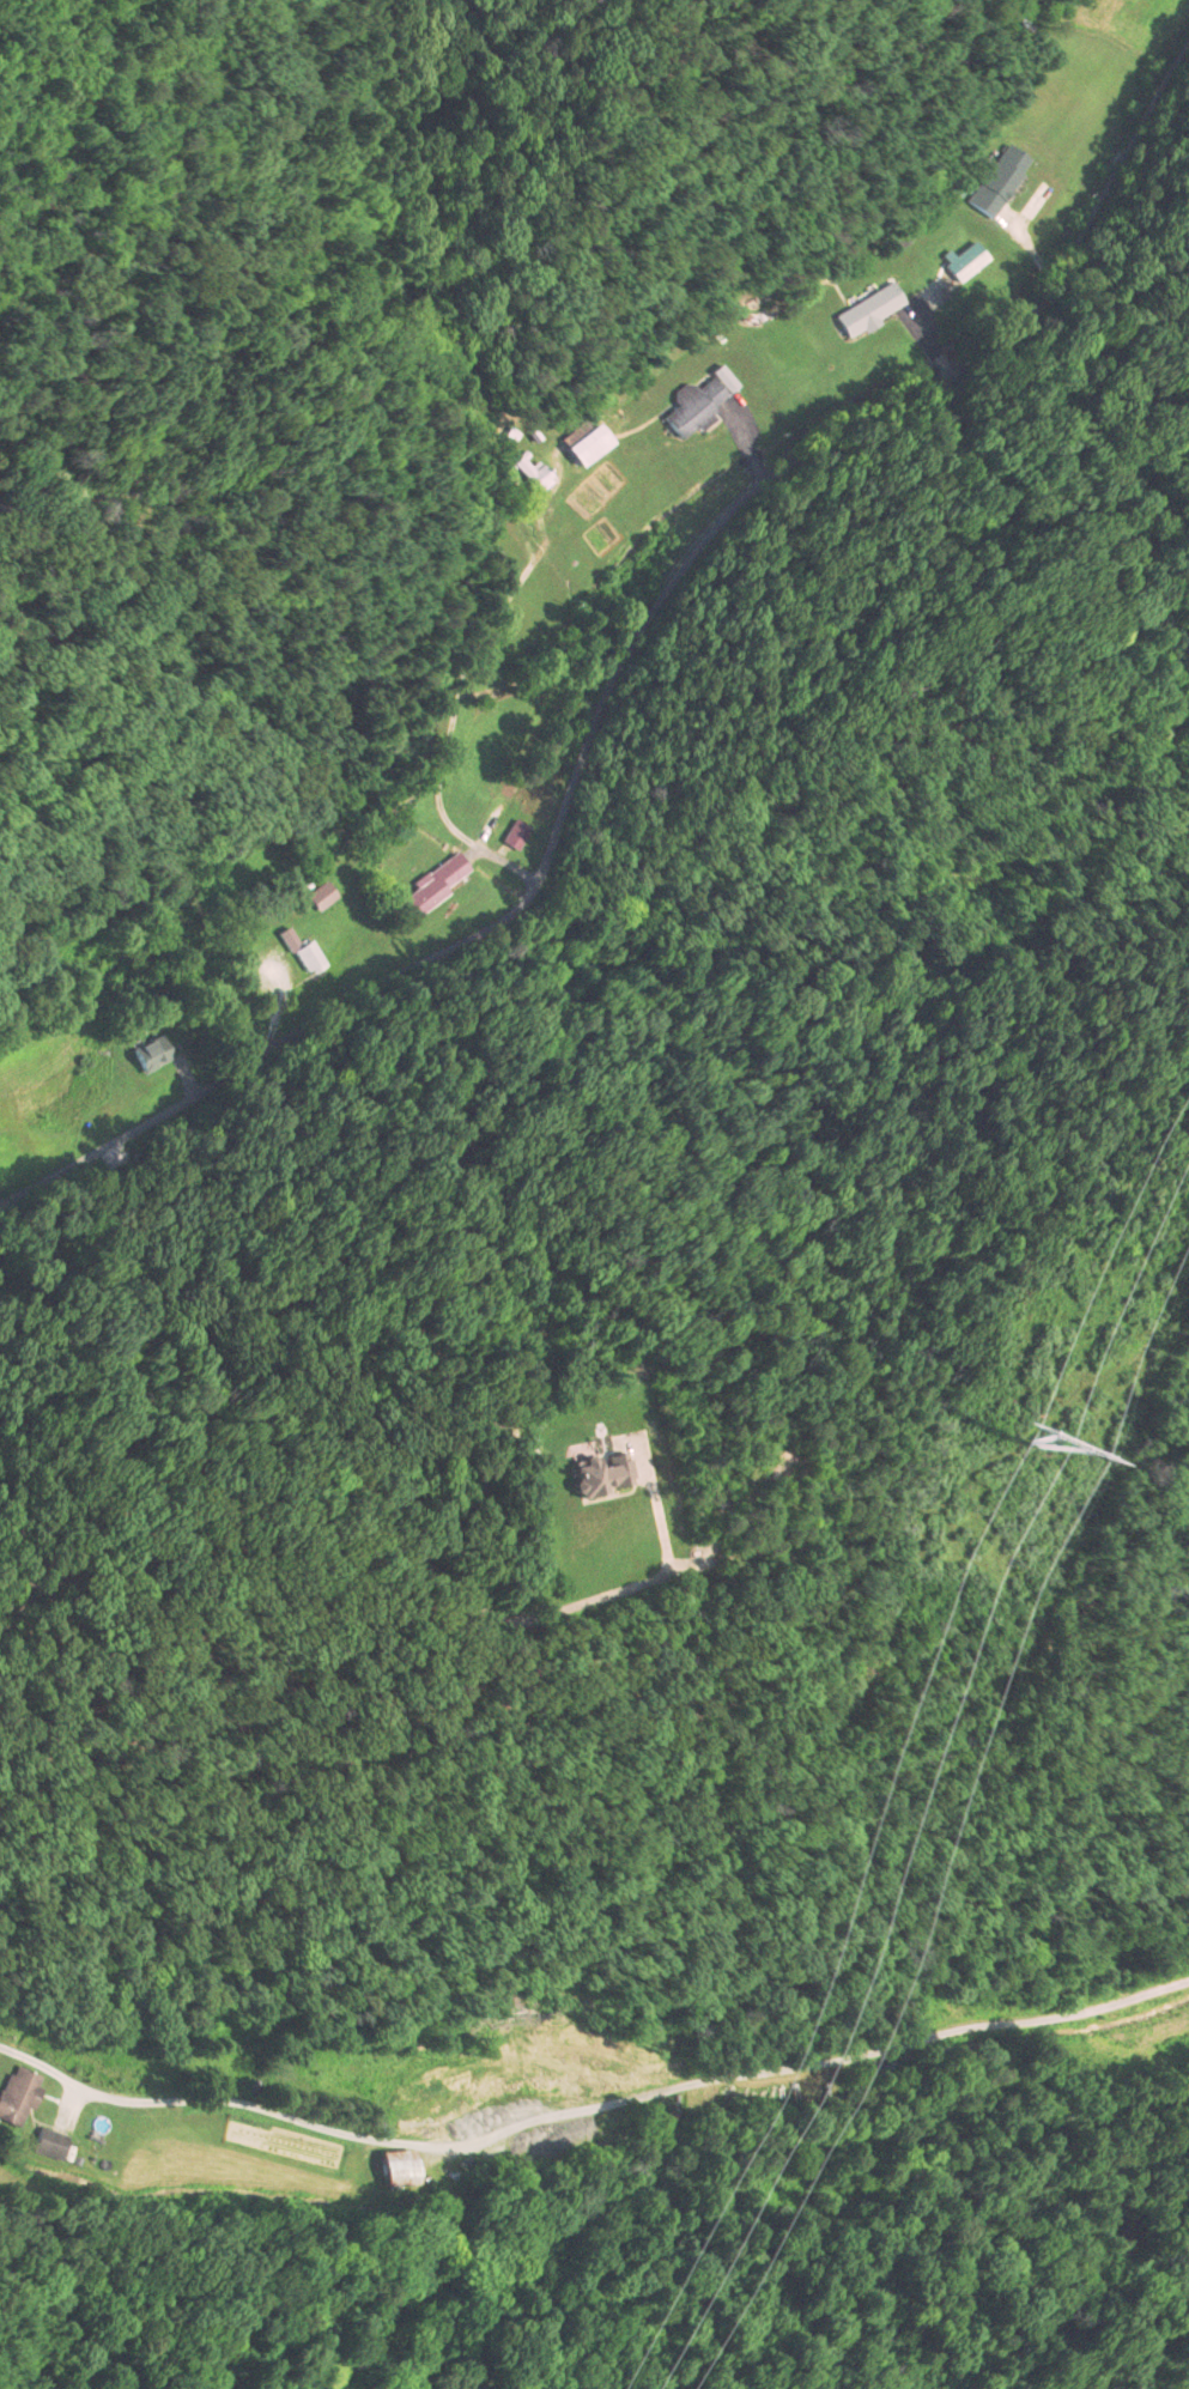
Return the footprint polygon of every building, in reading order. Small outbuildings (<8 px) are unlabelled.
[(990,217),(1031,160),(1007,143),(966,200),(990,217)] [(980,262),(969,247),(946,265),(958,280),(980,262)] [(832,312),(844,337),(905,307),(893,283),(832,312)] [(663,416),(681,440),(715,415),(710,408),(726,396),(713,377),(697,388),(691,380),(671,395),(678,405),(663,416)] [(610,443),(597,423),(564,447),(578,466),(610,443)] [(540,492),(553,477),(535,461),(531,466),(519,455),(510,465),(540,492)] [(530,829),(515,819),(501,840),(516,851),(530,829)] [(469,870),(457,853),(396,899),(412,921),(449,893),(446,888),(469,870)] [(336,896),(324,881),(307,896),(319,910),(336,896)] [(298,944),(286,927),(278,932),(309,976),(326,964),(308,938),(298,944)] [(142,1072),(170,1059),(158,1033),(130,1046),(142,1072)] [(631,1486),(626,1451),(573,1459),(578,1494),(631,1486)] [(20,2129),(41,2076),(9,2063),(0,2086),(0,2122),(20,2129)] [(30,2152),(58,2161),(67,2135),(38,2126),(30,2152)] [(379,2150),(379,2181),(412,2181),(412,2150),(379,2150)]
